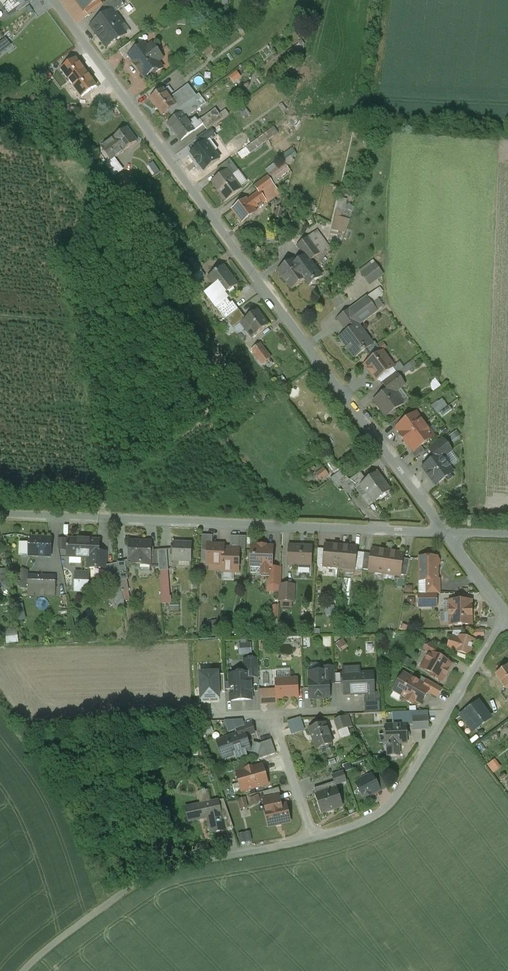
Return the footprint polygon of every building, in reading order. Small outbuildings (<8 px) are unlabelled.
[(9,0),(0,0),(0,4),(9,17),(17,11),(9,0)] [(17,11),(18,12),(33,1),(32,0),(9,0),(17,11)] [(85,11),(97,2),(100,0),(76,0),(85,11)] [(120,0),(110,0),(102,6),(108,14),(112,11),(114,14),(125,6),(120,0)] [(108,14),(92,26),(107,47),(117,40),(118,41),(126,36),(119,27),(122,24),(114,14),(112,11),(108,14)] [(131,32),(124,23),(122,24),(119,27),(126,36),(131,32)] [(11,46),(6,39),(0,43),(0,54),(11,46)] [(134,41),(119,52),(125,60),(130,56),(139,49),(134,41)] [(303,43),(288,54),(293,61),(302,55),(304,45),(303,43)] [(147,48),(145,45),(139,49),(130,56),(135,63),(136,63),(138,65),(136,67),(140,73),(141,73),(145,78),(152,73),(154,75),(162,69),(158,62),(162,59),(152,45),(147,48)] [(96,87),(76,60),(62,70),(81,97),(96,87)] [(47,70),(41,63),(36,67),(42,74),(47,70)] [(64,93),(52,78),(43,84),(54,100),(64,93)] [(188,85),(170,98),(176,106),(168,111),(172,116),(174,114),(174,113),(180,109),(193,99),(197,97),(188,85)] [(170,98),(163,89),(149,99),(162,116),(168,111),(176,106),(170,98)] [(193,99),(180,109),(174,113),(174,114),(177,117),(182,114),(186,120),(191,116),(190,115),(200,108),(193,99)] [(215,109),(200,121),(207,131),(223,120),(219,115),(215,109)] [(225,111),(219,115),(223,120),(229,115),(225,111)] [(177,117),(168,124),(181,141),(197,129),(198,127),(196,125),(192,128),(186,120),(182,114),(177,117)] [(295,131),(287,120),(282,124),(290,134),(295,131)] [(231,134),(224,125),(221,127),(226,134),(220,138),(222,141),(231,134)] [(226,134),(221,127),(211,135),(216,141),(220,138),(226,134)] [(273,128),(238,154),(243,159),(277,134),(273,128)] [(127,129),(114,139),(116,142),(123,152),(137,142),(127,129)] [(204,140),(189,151),(201,167),(214,158),(205,146),(207,144),(204,140)] [(123,152),(116,142),(105,150),(110,156),(113,160),(123,152)] [(293,150),(281,158),(285,163),(296,155),(293,150)] [(238,171),(230,159),(217,169),(222,175),(227,171),(231,176),(238,171)] [(284,164),(267,177),(271,182),(288,169),(287,167),(284,164)] [(238,171),(231,176),(227,171),(222,175),(212,183),(225,200),(240,189),(240,188),(247,182),(238,171)] [(130,182),(125,174),(120,178),(126,185),(130,182)] [(271,182),(267,177),(254,186),(258,192),(259,192),(267,186),(273,195),(266,201),(265,201),(267,203),(280,194),(271,182)] [(273,195),(267,186),(259,192),(266,201),(273,195)] [(258,192),(247,201),(254,209),(265,201),(266,201),(259,192),(258,192)] [(246,199),(232,210),(242,223),(256,213),(254,209),(247,201),(246,199)] [(349,220),(334,216),(328,243),(340,246),(349,220)] [(268,242),(275,243),(276,233),(269,232),(268,242)] [(327,248),(315,232),(308,238),(320,254),(327,248)] [(320,254),(308,238),(297,246),(307,259),(309,262),(309,261),(320,254)] [(201,271),(192,259),(185,264),(194,276),(201,271)] [(307,259),(297,267),(303,274),(313,267),(309,261),(309,262),(307,259)] [(297,267),(292,260),(278,271),(292,289),(305,279),(306,278),(303,274),(297,267)] [(374,265),(362,274),(369,284),(382,275),(374,265)] [(231,279),(223,268),(224,267),(223,267),(208,278),(208,279),(209,278),(215,286),(215,287),(214,287),(222,297),(224,295),(237,286),(232,278),(231,279)] [(321,276),(313,267),(303,274),(306,278),(305,279),(309,285),(321,276)] [(194,276),(193,277),(197,283),(205,276),(201,271),(194,276)] [(222,297),(214,287),(215,287),(215,286),(205,294),(221,315),(227,311),(225,308),(230,304),(224,295),(222,297)] [(378,289),(373,293),(377,299),(382,295),(378,289)] [(377,299),(373,293),(366,298),(377,312),(383,307),(377,299)] [(366,298),(350,310),(360,324),(377,312),(366,298)] [(238,310),(232,302),(230,304),(225,308),(227,311),(221,315),(225,320),(225,319),(238,310)] [(238,310),(225,319),(225,320),(233,329),(240,324),(246,319),(238,310)] [(350,310),(337,319),(347,333),(358,325),(358,326),(360,324),(350,310)] [(246,319),(240,324),(244,328),(244,329),(251,338),(267,326),(257,311),(246,319)] [(244,328),(240,324),(233,329),(244,343),(251,338),(244,329),(244,328)] [(347,333),(340,338),(346,346),(347,346),(355,356),(354,357),(354,358),(362,352),(362,353),(364,351),(365,351),(365,350),(372,344),(358,326),(358,325),(347,333)] [(380,350),(375,343),(372,344),(365,350),(365,351),(364,351),(369,358),(371,359),(380,352),(380,350)] [(270,359),(259,344),(252,350),(263,364),(270,359)] [(383,352),(366,364),(370,369),(368,370),(372,375),(376,380),(393,368),(387,361),(388,360),(383,352)] [(396,373),(382,384),(387,391),(391,389),(394,393),(405,385),(396,373)] [(387,391),(375,400),(380,408),(386,417),(389,414),(391,415),(395,412),(395,410),(402,405),(394,393),(391,389),(387,391)] [(432,406),(438,414),(449,406),(443,398),(432,406)] [(416,413),(396,428),(401,434),(399,435),(403,440),(425,425),(416,413)] [(425,425),(403,440),(407,446),(408,445),(414,452),(434,437),(425,425)] [(452,451),(442,438),(428,449),(435,458),(439,455),(442,459),(452,451)] [(433,459),(427,463),(428,464),(422,468),(436,485),(453,473),(442,459),(439,455),(435,458),(434,459),(433,459)] [(341,471),(331,459),(325,464),(335,476),(341,471)] [(323,469),(318,473),(322,478),(327,474),(323,469)] [(349,481),(341,471),(335,476),(343,485),(343,486),(349,481)] [(360,472),(350,480),(354,486),(365,478),(360,472)] [(377,473),(361,485),(367,494),(374,503),(390,491),(390,490),(389,491),(382,481),(382,480),(377,473)] [(343,485),(335,476),(330,479),(338,489),(341,487),(343,485)] [(354,486),(350,480),(349,481),(343,486),(343,485),(341,487),(347,495),(355,489),(356,489),(354,486)] [(367,494),(362,498),(368,507),(374,503),(367,494)] [(212,536),(202,535),(201,551),(207,551),(207,545),(212,545),(212,536)] [(239,537),(230,536),(230,548),(239,549),(239,537)] [(51,539),(30,538),(29,539),(29,540),(29,542),(19,542),(18,555),(50,556),(51,539)] [(98,541),(78,540),(68,540),(68,548),(67,548),(67,549),(68,549),(67,557),(67,558),(68,558),(78,558),(88,558),(88,568),(87,568),(87,569),(88,569),(95,569),(95,570),(97,570),(97,569),(104,569),(105,569),(105,568),(105,554),(105,553),(104,553),(98,553),(99,542),(99,541),(98,541)] [(142,543),(130,543),(130,542),(129,542),(128,562),(128,565),(138,566),(138,562),(150,562),(150,563),(151,551),(151,543),(150,543),(142,543)] [(191,545),(174,544),(173,560),(191,561),(191,545)] [(212,545),(207,545),(207,551),(207,564),(222,565),(223,565),(223,548),(224,548),(224,545),(212,545)] [(341,546),(331,545),(331,546),(325,546),(325,550),(323,566),(323,567),(339,568),(341,546)] [(266,546),(258,546),(258,547),(251,547),(250,573),(269,574),(269,579),(267,581),(267,585),(280,585),(280,568),(272,568),(272,548),(266,547),(266,546)] [(351,547),(341,546),(339,568),(354,569),(355,569),(356,552),(356,548),(351,548),(351,547)] [(311,548),(289,547),(288,565),(298,565),(298,573),(309,574),(309,566),(310,566),(311,548)] [(224,548),(223,548),(223,565),(222,565),(222,572),(238,573),(239,551),(239,549),(230,548),(224,548)] [(167,550),(158,551),(159,568),(159,572),(166,571),(168,571),(167,550)] [(387,552),(378,550),(378,551),(372,550),(371,554),(369,570),(369,571),(384,574),(387,552)] [(158,551),(151,551),(150,563),(150,568),(159,568),(158,551)] [(364,553),(356,552),(355,569),(362,569),(364,553)] [(397,553),(387,552),(384,574),(400,576),(400,575),(402,559),(403,555),(397,554),(397,553)] [(371,554),(364,553),(362,569),(369,570),(371,554)] [(437,558),(419,558),(419,581),(426,581),(426,594),(436,594),(439,594),(439,580),(437,580),(437,567),(439,565),(439,561),(437,559),(437,558)] [(410,560),(402,559),(400,575),(407,576),(410,560)] [(125,561),(117,563),(117,564),(120,581),(126,580),(128,579),(125,561)] [(150,562),(138,562),(138,566),(140,566),(140,571),(150,572),(150,568),(150,563),(150,562)] [(117,564),(107,566),(110,583),(120,581),(117,564)] [(166,571),(159,572),(161,604),(171,604),(171,597),(168,597),(166,571)] [(88,574),(68,573),(68,583),(88,584),(88,574)] [(55,576),(28,575),(27,595),(34,595),(34,592),(37,592),(36,595),(55,596),(55,576)] [(126,580),(120,581),(123,601),(130,599),(126,580)] [(294,585),(280,584),(279,601),(293,602),(294,585)] [(426,594),(419,594),(419,607),(436,607),(436,594),(426,594)] [(471,602),(449,602),(450,625),(471,625),(471,602)] [(335,605),(326,605),(326,615),(336,614),(335,605)] [(208,622),(211,630),(218,628),(216,620),(208,622)] [(5,630),(6,643),(18,642),(18,629),(5,630)] [(33,629),(20,630),(20,638),(33,638),(33,629)] [(462,631),(453,631),(451,638),(459,640),(460,637),(462,631)] [(460,637),(459,640),(451,638),(448,648),(456,651),(455,652),(469,656),(473,640),(460,637)] [(239,643),(240,656),(251,655),(250,643),(239,643)] [(442,651),(427,643),(423,649),(430,653),(439,658),(442,651)] [(439,658),(430,653),(425,662),(427,664),(424,669),(432,674),(431,676),(441,681),(444,675),(445,676),(447,671),(446,670),(450,664),(439,658)] [(258,659),(244,660),(245,674),(250,674),(250,678),(259,677),(258,659)] [(507,665),(495,675),(506,689),(507,688),(507,666),(507,665)] [(334,667),(322,667),(322,672),(328,671),(329,684),(335,684),(334,667)] [(373,673),(360,674),(359,667),(343,667),(344,695),(367,694),(374,693),(373,673)] [(322,672),(310,672),(310,680),(309,680),(310,698),(329,697),(329,684),(328,671),(322,672)] [(218,673),(200,674),(201,704),(219,703),(219,693),(218,675),(218,673)] [(245,674),(230,675),(230,683),(225,684),(225,690),(230,689),(231,701),(251,700),(251,691),(251,690),(250,683),(251,683),(250,683),(250,678),(250,674),(245,674)] [(424,686),(403,674),(393,691),(402,696),(400,698),(412,705),(414,701),(420,705),(428,692),(430,689),(424,686)] [(296,680),(276,680),(276,689),(277,698),(297,697),(298,697),(297,679),(296,679),(296,680)] [(442,689),(427,680),(424,686),(430,689),(428,692),(437,697),(442,689)] [(277,704),(277,698),(276,689),(260,689),(260,704),(277,704)] [(374,693),(367,694),(367,701),(364,701),(365,714),(381,713),(380,700),(374,700),(374,693)] [(478,702),(460,716),(472,732),(490,718),(478,702)] [(410,712),(392,713),(393,726),(406,725),(406,722),(410,722),(410,718),(410,712)] [(287,721),(292,734),(305,729),(301,716),(287,721)] [(351,725),(348,716),(335,721),(339,730),(351,725)] [(410,718),(410,722),(410,725),(414,725),(414,729),(428,729),(427,717),(410,718)] [(325,723),(309,729),(316,750),(332,744),(325,723)] [(238,734),(219,740),(226,758),(250,750),(245,736),(254,733),(251,724),(236,729),(238,734)] [(393,726),(391,726),(385,726),(386,744),(387,744),(399,744),(407,743),(406,725),(393,726)] [(271,740),(260,744),(256,759),(256,760),(276,754),(271,740)] [(399,744),(387,744),(387,757),(399,756),(399,744)] [(495,759),(487,765),(493,773),(501,767),(495,759)] [(254,768),(254,767),(244,770),(236,773),(241,792),(268,784),(263,765),(254,768)] [(343,772),(332,776),(335,785),(346,781),(343,772)] [(372,776),(368,778),(367,776),(359,780),(360,782),(356,784),(364,799),(380,791),(372,776)] [(278,788),(263,792),(265,799),(265,800),(278,796),(281,796),(278,788)] [(337,789),(331,791),(331,790),(322,793),(322,794),(315,796),(321,813),(329,811),(335,809),(342,806),(337,789)] [(218,801),(210,803),(207,790),(205,791),(202,791),(199,792),(201,805),(185,808),(188,822),(208,817),(212,834),(225,831),(218,801)] [(251,799),(253,804),(261,800),(259,795),(251,799)] [(278,796),(265,800),(265,799),(264,800),(266,809),(280,806),(278,796)] [(241,809),(249,806),(246,797),(238,799),(241,809)] [(234,829),(223,800),(218,801),(225,831),(234,829)] [(266,809),(265,810),(269,827),(290,823),(286,805),(280,806),(266,809)] [(250,833),(238,835),(240,843),(251,841),(250,833)]
